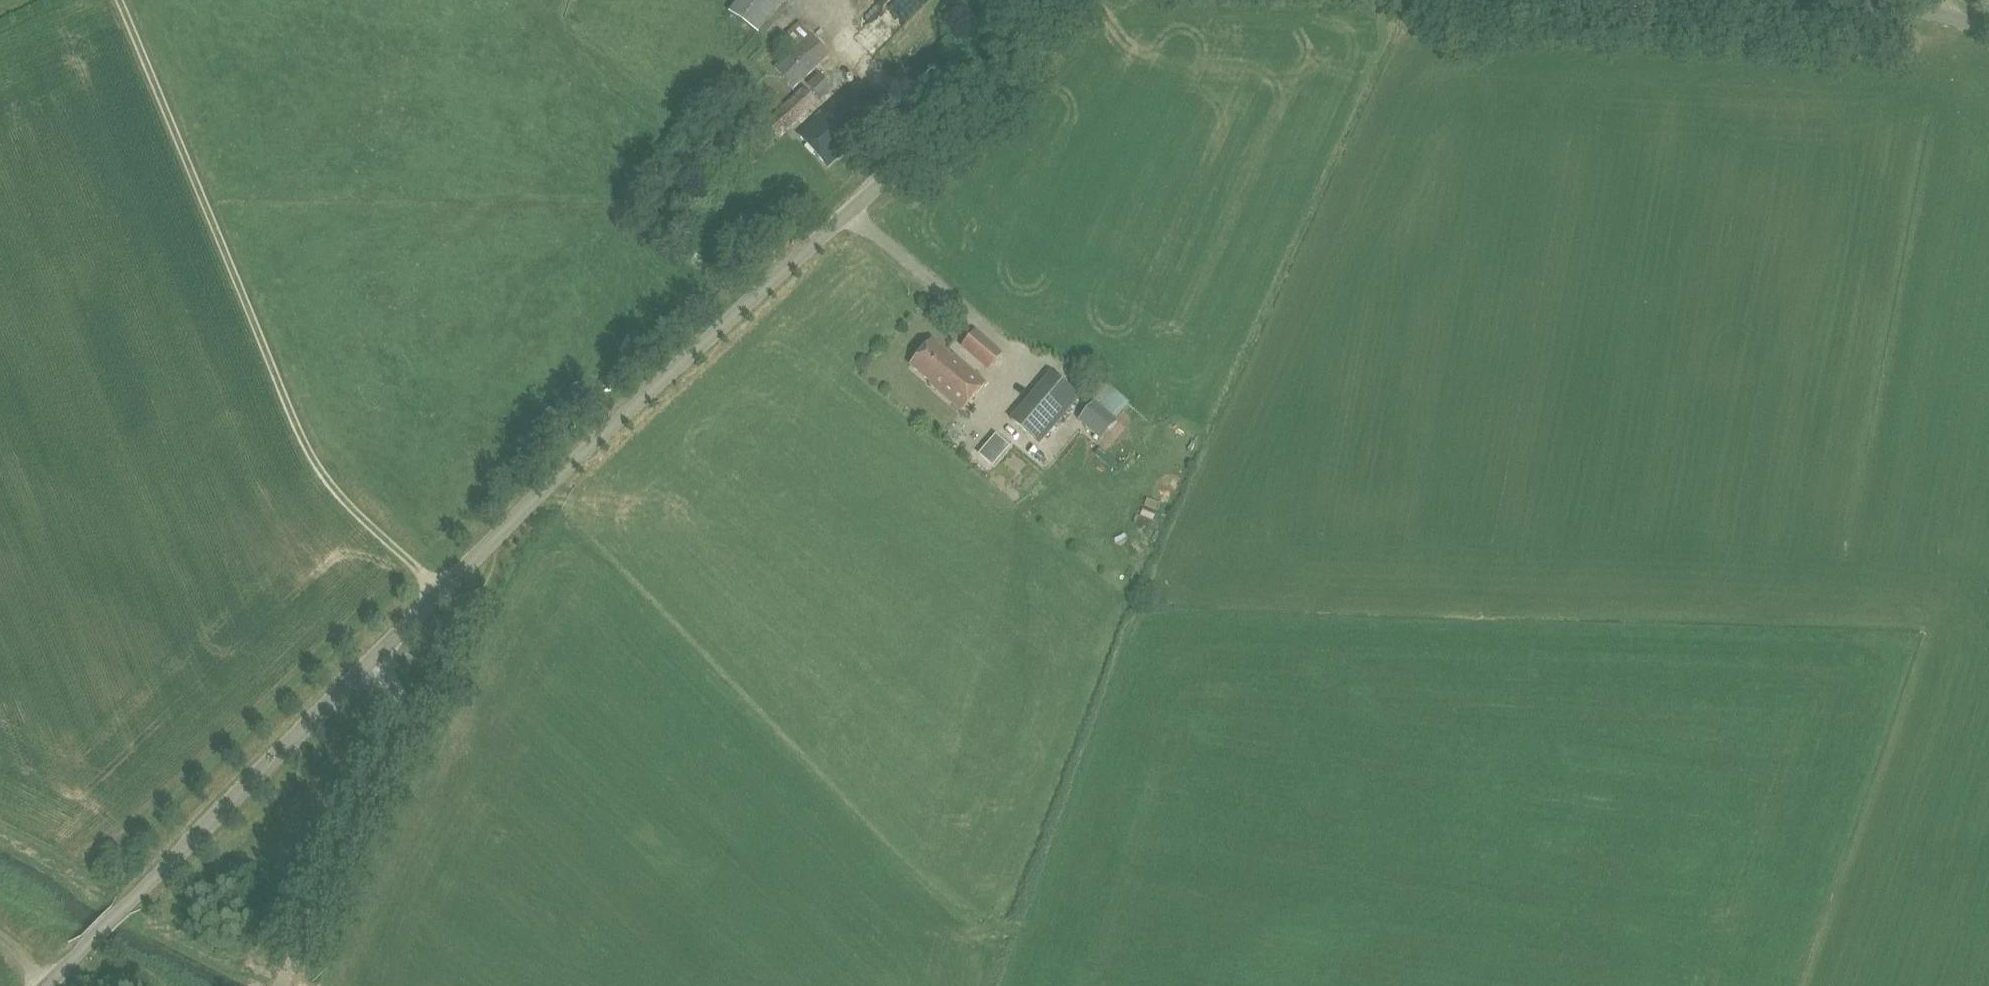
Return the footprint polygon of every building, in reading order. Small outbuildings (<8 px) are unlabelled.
[(731,12),(761,31),(783,0),(740,0),(731,12)] [(926,17),(937,11),(931,0),(923,0),(918,3),(926,17)] [(914,10),(894,30),(907,42),(926,22),(914,10)] [(774,67),(794,89),(831,57),(801,23),(784,40),(794,51),(774,67)] [(822,100),(834,89),(820,74),(809,84),(822,100)] [(799,135),(830,168),(888,114),(858,81),(799,135)] [(766,124),(781,138),(819,103),(805,87),(766,124)] [(993,374),(1005,361),(970,332),(959,344),(993,374)] [(962,411),(987,383),(956,356),(955,357),(934,339),(912,365),(932,383),(931,384),(962,411)] [(1050,377),(1028,402),(1051,421),(1064,405),(1058,399),(1065,391),(1050,377)] [(1104,399),(1117,411),(1130,397),(1117,385),(1104,399)] [(1078,420),(1101,440),(1118,420),(1095,400),(1078,420)]
